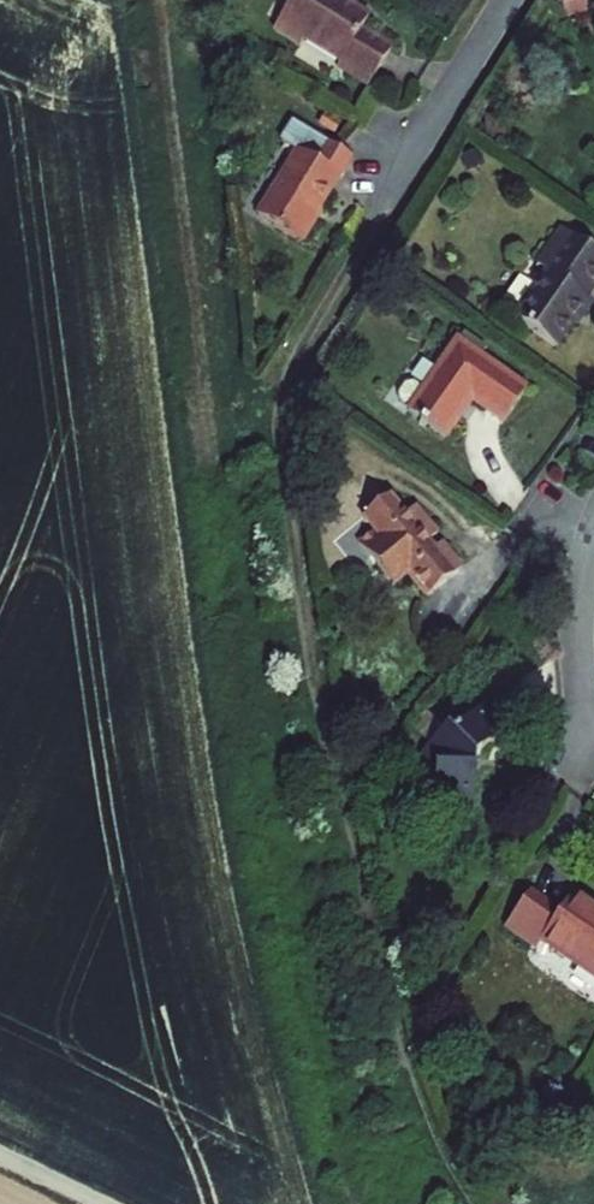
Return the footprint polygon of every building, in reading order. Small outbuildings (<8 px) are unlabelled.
[(269,36),(292,43),(340,64),(343,72),(368,90),(392,47),(369,30),(361,28),(370,14),(352,0),(294,0),(269,36)] [(295,152),(259,214),(303,240),(315,227),(352,159),(329,143),(295,152)] [(516,321),(557,350),(591,301),(588,300),(593,291),(593,252),(561,229),(536,265),(549,274),(516,321)] [(409,412),(408,413),(445,439),(472,402),(503,424),(527,390),(458,342),(424,391),(414,384),(405,385),(398,396),(399,404),(409,412)] [(389,496),(363,518),(375,532),(359,545),(393,586),(408,575),(427,598),(462,569),(441,544),(434,550),(428,542),(437,534),(414,507),(405,515),(389,496)] [(435,768),(435,799),(474,799),(475,760),(504,732),(481,709),(453,736),(447,730),(422,754),(435,768)] [(505,927),(538,949),(542,943),(593,977),(593,910),(572,895),(560,913),(529,892),(505,927)]
